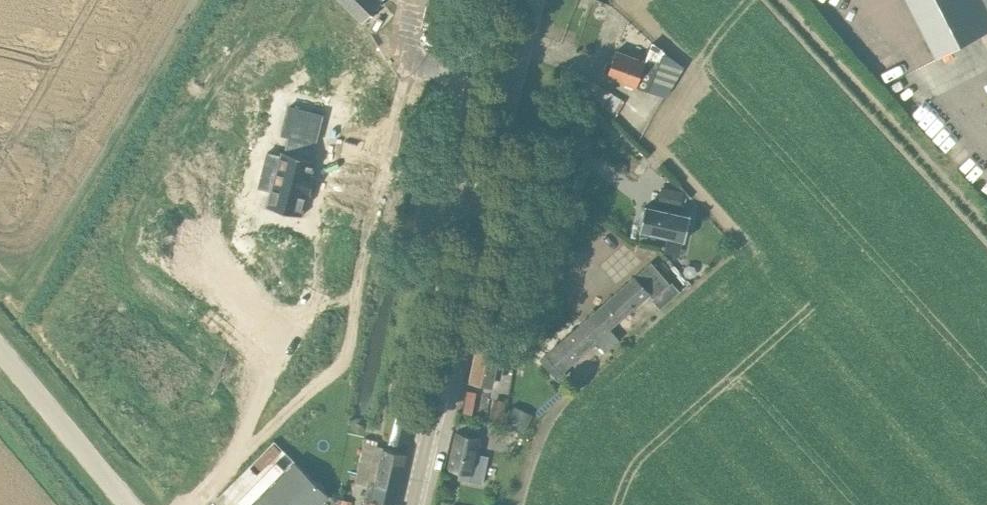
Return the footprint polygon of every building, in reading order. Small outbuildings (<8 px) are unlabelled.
[(380,4),(382,2),(380,0),(339,0),(362,23),(380,4)] [(935,56),(986,29),(986,4),(985,0),(907,0),(935,56)] [(684,67),(653,43),(646,62),(616,51),(606,75),(666,97),(684,67)] [(571,68),(564,85),(595,97),(614,117),(624,101),(620,98),(586,77),(571,68)] [(267,152),(258,187),(271,190),(267,205),(266,205),(266,206),(302,215),(302,214),(301,214),(307,193),(310,194),(315,175),(311,174),(315,161),(316,161),(316,160),(308,157),(312,142),(315,143),(322,115),(289,106),(281,134),(288,136),(284,151),(280,150),(280,152),(281,152),(280,156),(267,152)] [(649,154),(644,159),(656,170),(661,165),(649,154)] [(684,191),(661,186),(658,204),(680,209),(684,191)] [(644,206),(640,229),(685,238),(686,234),(689,220),(690,215),(644,206)] [(594,311),(610,329),(637,304),(650,294),(654,298),(641,309),(649,318),(679,291),(651,260),(594,311)] [(548,352),(540,359),(559,380),(567,374),(563,370),(596,341),(581,323),(548,352)] [(478,343),(470,380),(492,385),(494,374),(502,375),(505,361),(497,359),(500,348),(478,343)] [(494,398),(489,418),(502,420),(502,417),(507,400),(506,400),(494,398)] [(504,422),(524,432),(531,418),(533,414),(513,405),(506,419),(504,422)] [(407,447),(415,417),(396,413),(389,442),(407,447)] [(356,422),(354,431),(363,432),(365,424),(356,422)] [(458,479),(483,484),(488,456),(476,453),(479,437),(456,434),(449,468),(460,471),(458,479)] [(365,504),(395,504),(407,453),(383,448),(383,447),(377,445),(378,440),(365,437),(355,482),(374,487),(371,498),(366,497),(365,504)] [(249,504),(317,504),(327,495),(295,461),(249,504)]
